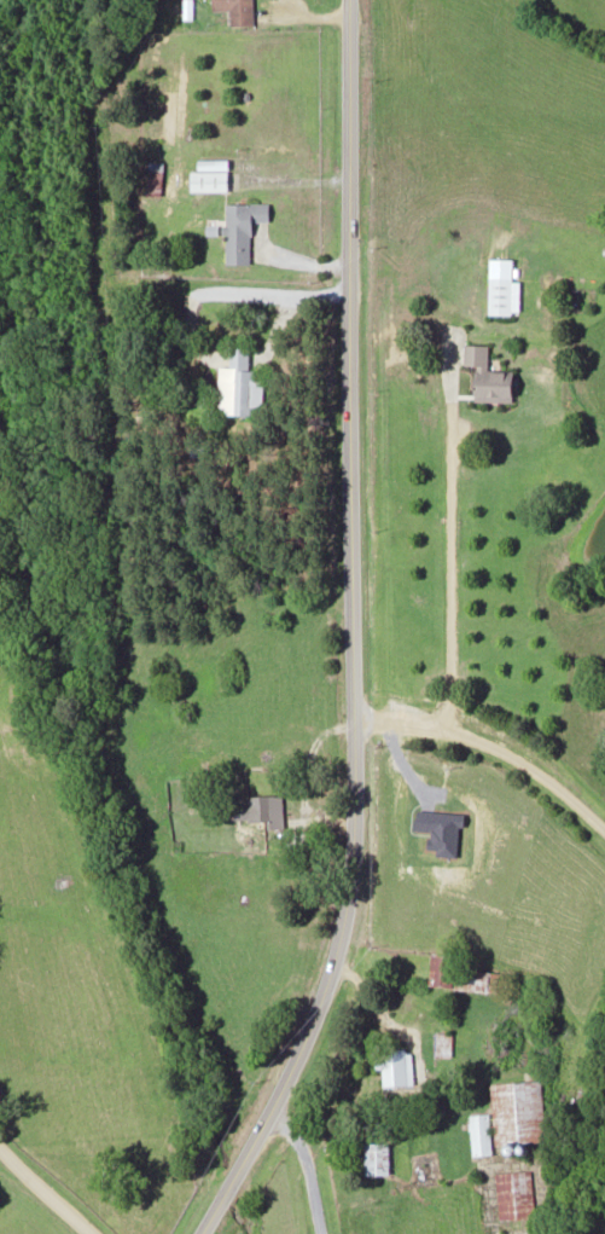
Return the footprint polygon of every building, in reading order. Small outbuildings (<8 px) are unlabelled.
[(211,9),(228,9),(228,24),(252,24),(252,0),(211,0),(211,9)] [(226,190),(226,159),(197,159),(197,170),(190,170),(190,190),(226,190)] [(145,194),(161,194),(161,160),(145,160),(145,194)] [(225,202),(225,262),(249,262),(249,220),(267,220),(267,202),(225,202)] [(511,274),(487,274),(487,314),(511,314),(511,274)] [(487,343),(462,343),(462,365),(475,365),(474,399),(513,400),(514,369),(486,368),(487,343)] [(218,364),(217,413),(260,414),(260,378),(249,378),(249,346),(229,346),(229,364),(218,364)] [(281,819),(281,794),(248,794),(248,819),(281,819)] [(457,954),(432,951),(428,984),(500,992),(502,971),(455,965),(457,954)] [(435,1032),(435,1053),(449,1053),(449,1032),(435,1032)] [(382,1085),(411,1084),(410,1047),(375,1048),(376,1067),(381,1067),(382,1085)] [(490,1082),(493,1145),(506,1144),(506,1151),(529,1150),(528,1140),(545,1139),(542,1079),(490,1082)] [(487,1112),(466,1114),(471,1155),(491,1153),(487,1112)] [(363,1141),(363,1173),(388,1173),(388,1141),(363,1141)] [(411,1183),(435,1183),(435,1152),(411,1152),(411,1183)] [(533,1215),(530,1169),(494,1170),(496,1217),(533,1215)]
